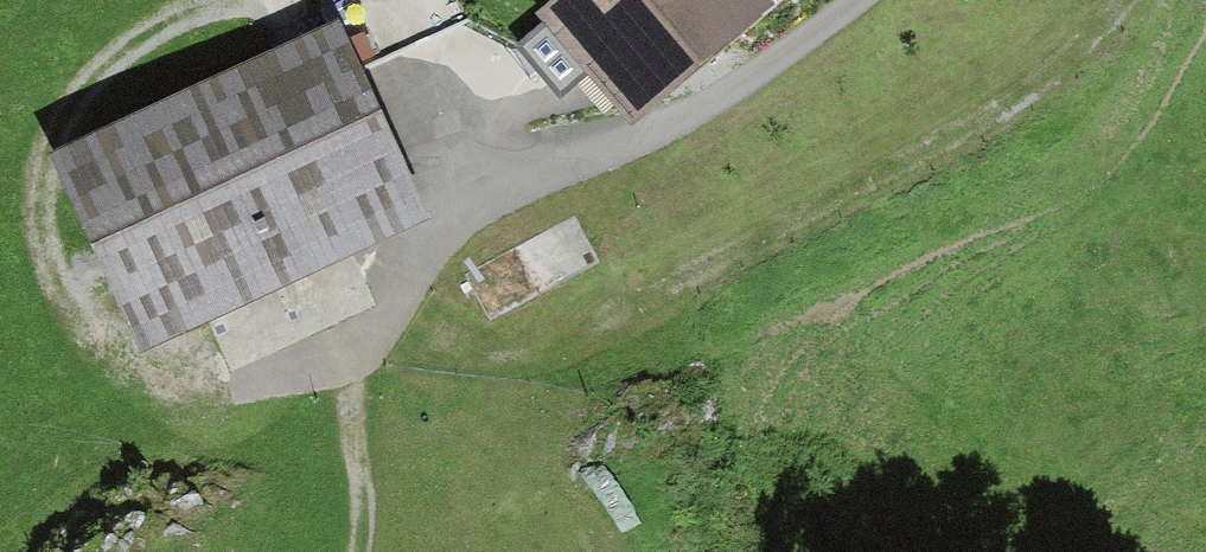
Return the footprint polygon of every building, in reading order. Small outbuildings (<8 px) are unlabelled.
[(760,0),(563,0),(539,20),(636,139),(780,24),(760,0)] [(431,230),(336,32),(47,168),(141,367),(431,230)]
